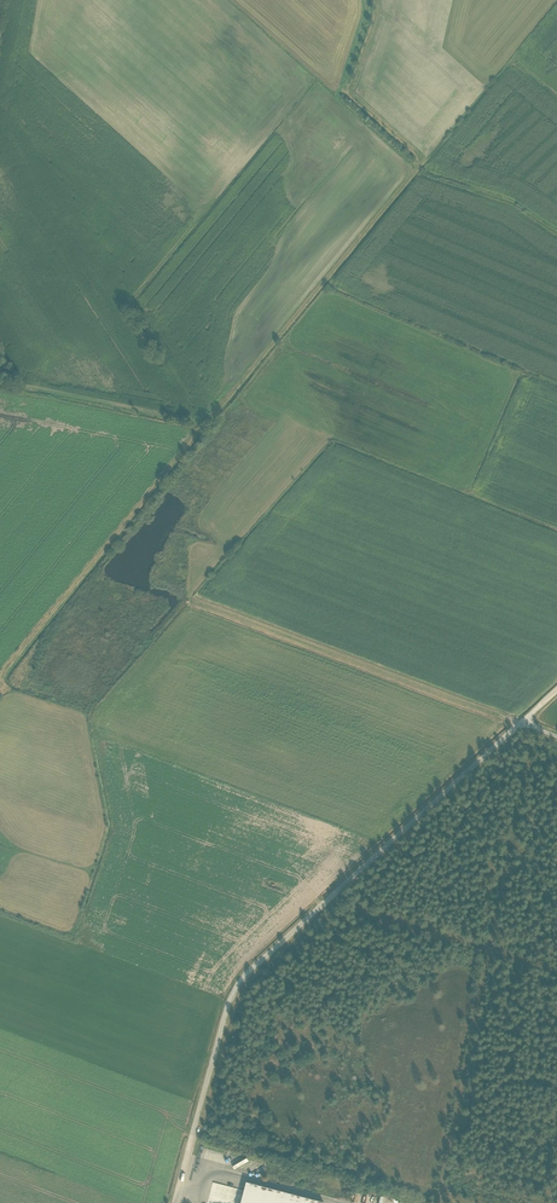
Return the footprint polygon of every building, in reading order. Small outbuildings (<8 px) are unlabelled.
[(204,1148),(201,1164),(210,1166),(213,1149),(204,1148)] [(324,1202),(249,1183),(244,1202),(324,1202)]
